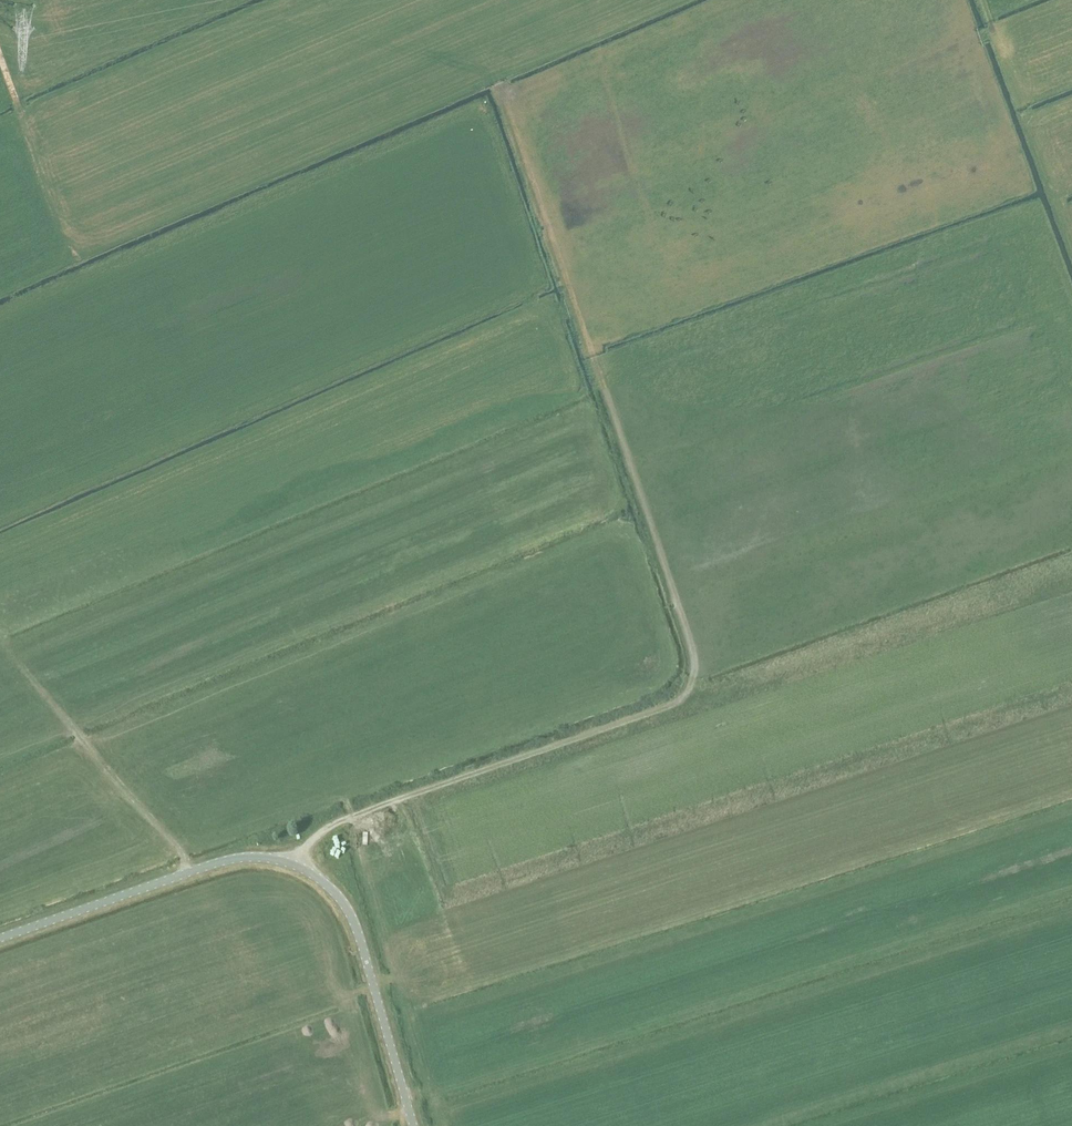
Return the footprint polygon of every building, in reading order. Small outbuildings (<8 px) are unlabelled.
[(1001,35),(997,24),(992,26),(996,37),(1001,35)]
